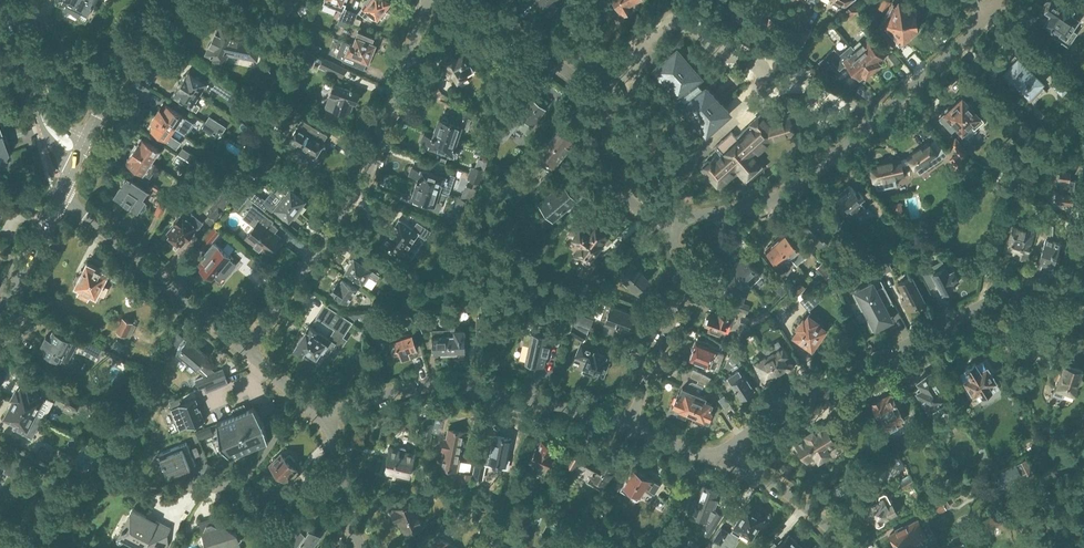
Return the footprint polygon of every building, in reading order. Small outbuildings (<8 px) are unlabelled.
[(69,9),(68,12),(84,20),(86,15),(89,17),(95,5),(92,4),(94,0),(55,0),(54,1),(69,9)] [(377,18),(379,16),(382,18),(387,11),(385,9),(391,1),(390,0),(366,0),(363,3),(365,4),(362,7),(377,18)] [(555,4),(557,0),(536,0),(534,3),(541,8),(540,9),(551,17),(558,6),(555,4)] [(623,14),(634,8),(631,3),(637,0),(615,0),(623,14)] [(888,0),(884,0),(879,8),(885,11),(891,1),(888,0)] [(1045,7),(1046,8),(1044,10),(1049,14),(1043,23),(1057,32),(1054,36),(1068,46),(1078,32),(1073,29),(1081,18),(1073,13),(1075,9),(1064,1),(1061,5),(1053,0),(1051,0),(1050,1),(1049,0),(1048,0),(1047,0),(1047,1),(1046,1),(1045,2),(1044,3),(1044,4),(1044,5),(1044,6),(1045,7)] [(896,4),(894,3),(882,24),(883,24),(922,18),(921,12),(918,10),(915,11),(899,2),(898,5),(896,4)] [(727,3),(722,12),(742,24),(747,15),(727,3)] [(852,4),(843,12),(849,19),(858,11),(852,4)] [(353,10),(344,7),(338,24),(340,25),(341,20),(347,22),(348,22),(353,10)] [(358,12),(353,10),(348,22),(359,27),(363,17),(357,15),(358,12)] [(771,35),(777,22),(769,18),(763,31),(771,35)] [(923,23),(922,18),(883,24),(898,41),(902,38),(904,41),(919,27),(918,26),(920,26),(923,24),(923,23)] [(279,22),(274,32),(288,38),(293,28),(279,22)] [(220,61),(221,61),(222,61),(223,61),(224,61),(228,52),(253,57),(255,49),(256,49),(257,48),(258,48),(258,47),(259,47),(259,46),(259,45),(259,44),(259,43),(258,42),(257,41),(256,41),(245,39),(246,35),(220,23),(216,32),(215,31),(209,44),(210,44),(205,53),(215,57),(216,58),(216,59),(217,60),(218,61),(219,61),(220,61)] [(805,26),(795,41),(803,46),(812,31),(805,26)] [(349,42),(349,43),(372,52),(373,51),(374,50),(375,49),(374,48),(377,41),(372,40),(373,37),(358,31),(353,43),(349,42)] [(896,44),(888,35),(884,40),(891,48),(896,44)] [(855,48),(855,49),(873,69),(880,63),(878,61),(883,57),(876,49),(867,38),(862,43),(862,42),(855,48)] [(347,48),(348,49),(344,58),(367,67),(369,60),(371,59),(372,55),(372,53),(372,52),(349,43),(347,48)] [(702,74),(694,66),(699,59),(675,43),(671,50),(672,51),(653,69),(678,96),(679,94),(687,102),(682,107),(706,134),(730,112),(706,85),(704,87),(697,79),(702,74)] [(834,62),(840,68),(846,62),(860,77),(864,73),(866,75),(873,69),(855,49),(855,48),(855,49),(852,45),(840,55),(834,48),(819,61),(826,69),(834,62)] [(306,50),(301,62),(312,67),(318,56),(306,50)] [(449,78),(452,83),(456,81),(457,82),(458,82),(468,76),(468,75),(474,71),(470,63),(470,62),(464,52),(457,57),(456,55),(445,61),(446,63),(442,65),(441,66),(443,70),(444,69),(447,75),(447,76),(449,78)] [(1009,75),(1023,88),(1022,89),(1033,99),(1045,87),(1041,83),(1046,78),(1030,63),(1027,66),(1022,61),(1023,61),(1015,54),(1001,69),(1009,76),(1009,75)] [(321,65),(331,70),(332,68),(341,73),(343,67),(334,63),(324,58),(321,65)] [(208,81),(189,69),(181,81),(201,94),(205,87),(210,91),(216,81),(210,77),(208,81)] [(1062,95),(1069,88),(1059,79),(1052,86),(1062,95)] [(181,81),(173,94),(197,110),(201,105),(198,103),(198,101),(197,100),(201,94),(181,81)] [(330,94),(325,107),(346,114),(350,101),(355,103),(359,93),(333,84),(330,94)] [(441,92),(438,85),(431,90),(435,96),(441,92)] [(518,101),(506,117),(527,133),(532,126),(546,107),(533,97),(526,106),(518,101)] [(939,118),(952,131),(957,126),(963,133),(972,124),(975,127),(984,119),(963,97),(952,106),(948,108),(946,110),(945,113),(942,116),(939,118)] [(813,104),(808,98),(803,103),(808,109),(813,104)] [(283,99),(272,119),(278,123),(284,113),(290,116),(296,107),(283,99)] [(156,114),(182,131),(186,134),(194,122),(166,103),(162,109),(160,108),(156,114)] [(442,119),(440,118),(436,132),(458,140),(463,127),(468,129),(471,119),(476,124),(481,119),(474,112),(461,107),(456,123),(448,121),(448,118),(444,116),(442,119)] [(153,122),(150,127),(177,145),(181,139),(182,140),(186,134),(182,131),(156,114),(152,121),(153,122)] [(206,122),(219,130),(223,132),(227,127),(210,116),(206,122)] [(703,166),(703,167),(702,168),(720,188),(739,171),(745,177),(760,163),(754,157),(772,141),(796,134),(791,117),(783,119),(784,121),(770,125),(762,117),(758,116),(736,136),(732,131),(714,147),(719,153),(715,157),(709,161),(708,161),(707,161),(704,164),(703,166)] [(505,118),(495,131),(501,136),(512,123),(505,118)] [(304,156),(306,153),(314,158),(316,153),(321,156),(327,146),(322,143),(328,134),(303,120),(299,127),(298,127),(286,146),(304,156)] [(219,130),(206,122),(202,127),(215,136),(219,130)] [(558,129),(542,151),(536,159),(551,171),(574,141),(558,129)] [(1,162),(4,158),(6,160),(7,158),(6,157),(9,153),(2,135),(3,135),(2,132),(0,133),(0,162),(1,162)] [(450,153),(455,155),(455,154),(458,155),(458,154),(457,154),(458,151),(459,151),(460,149),(456,147),(458,140),(436,132),(434,137),(425,134),(422,142),(450,152),(450,153)] [(165,152),(142,137),(133,149),(152,162),(157,155),(161,158),(165,152)] [(956,137),(949,143),(962,159),(963,158),(963,159),(969,154),(968,153),(969,153),(956,137)] [(900,158),(870,164),(874,183),(875,183),(877,190),(897,185),(895,178),(905,176),(902,165),(911,162),(916,169),(937,154),(928,141),(907,156),(907,157),(900,158)] [(179,154),(192,163),(191,164),(205,173),(209,167),(203,164),(204,162),(196,157),(196,156),(183,147),(179,154)] [(126,161),(144,174),(150,177),(153,173),(152,171),(156,164),(152,162),(133,149),(126,161)] [(192,163),(179,154),(174,161),(187,170),(191,164),(192,163)] [(950,160),(960,175),(968,169),(958,154),(950,160)] [(412,166),(409,175),(419,178),(417,184),(445,193),(449,195),(456,175),(437,168),(435,174),(412,166)] [(469,172),(483,177),(485,170),(471,166),(469,172)] [(286,175),(277,167),(272,173),(282,181),(286,175)] [(1060,191),(1058,191),(1057,201),(1080,204),(1082,194),(1077,194),(1077,193),(1074,192),(1075,180),(1070,180),(1071,169),(1060,168),(1059,180),(1062,180),(1060,191)] [(483,177),(469,172),(467,180),(481,184),(483,177)] [(132,205),(138,210),(138,209),(142,211),(143,209),(144,210),(147,206),(146,206),(147,204),(144,202),(146,199),(145,198),(150,191),(127,176),(115,194),(123,199),(122,199),(132,205)] [(273,190),(299,210),(304,205),(303,204),(307,199),(284,181),(276,192),(273,190)] [(414,198),(413,201),(421,204),(422,200),(430,203),(429,207),(440,210),(444,198),(445,193),(417,184),(413,197),(414,198)] [(840,206),(845,213),(849,209),(855,217),(866,208),(860,200),(864,197),(859,191),(857,192),(850,184),(835,197),(842,205),(840,206)] [(268,206),(273,210),(274,208),(290,220),(294,215),(295,216),(299,210),(273,190),(265,200),(252,190),(248,196),(265,209),(268,206)] [(562,197),(564,195),(558,190),(536,209),(549,224),(558,216),(558,217),(560,215),(571,204),(566,199),(565,200),(562,197)] [(164,196),(155,213),(161,216),(170,200),(164,196)] [(467,215),(472,202),(459,197),(454,210),(467,215)] [(870,204),(879,215),(885,210),(876,199),(870,204)] [(891,204),(893,213),(895,212),(895,216),(904,214),(901,201),(891,204)] [(221,202),(213,213),(220,219),(228,208),(221,202)] [(253,205),(243,217),(254,226),(245,237),(267,254),(281,237),(273,232),(277,227),(272,223),(274,221),(264,214),(253,205)] [(174,244),(175,245),(176,246),(177,246),(178,246),(180,245),(181,244),(182,244),(186,239),(187,240),(195,231),(197,228),(198,229),(204,222),(193,213),(189,217),(183,212),(182,214),(181,214),(174,223),(175,224),(168,232),(170,234),(169,236),(174,240),(173,241),(173,242),(174,244)] [(409,247),(418,233),(426,239),(431,230),(417,221),(413,228),(399,218),(381,245),(401,258),(403,256),(409,261),(416,251),(409,247)] [(1013,225),(1007,223),(1002,222),(999,233),(1009,236),(1005,251),(1014,254),(1026,258),(1034,230),(1013,224),(1013,225)] [(583,226),(581,229),(577,225),(570,235),(574,238),(573,240),(582,246),(575,255),(586,263),(579,272),(589,280),(602,262),(593,256),(607,237),(603,234),(604,233),(593,225),(589,223),(586,224),(583,226)] [(1041,234),(1046,238),(1037,266),(1052,270),(1053,268),(1059,268),(1059,254),(1057,253),(1061,242),(1053,239),(1053,225),(1048,223),(1041,234)] [(213,240),(220,231),(214,226),(207,235),(213,240)] [(776,242),(790,258),(795,254),(800,258),(808,251),(802,245),(798,248),(784,233),(776,242)] [(213,275),(221,282),(236,265),(231,260),(233,258),(214,241),(205,251),(208,253),(203,258),(206,260),(201,267),(212,276),(213,275)] [(767,250),(781,265),(777,268),(782,275),(790,267),(786,262),(790,258),(776,242),(767,250)] [(872,259),(880,275),(893,269),(885,253),(872,259)] [(733,266),(747,281),(751,285),(761,276),(743,256),(733,266)] [(346,268),(347,269),(346,271),(363,283),(364,281),(366,282),(368,282),(370,279),(370,277),(368,275),(369,275),(377,280),(380,275),(353,257),(346,268)] [(615,278),(618,275),(619,274),(637,291),(649,278),(630,261),(626,265),(619,259),(608,271),(615,278)] [(960,279),(954,268),(948,271),(942,259),(931,265),(930,264),(921,269),(929,285),(937,281),(943,293),(945,291),(946,293),(954,289),(954,287),(956,286),(955,283),(956,283),(955,282),(960,279)] [(76,284),(80,287),(77,292),(89,298),(91,293),(96,296),(108,272),(88,261),(76,284)] [(832,272),(823,262),(816,268),(825,278),(832,272)] [(737,315),(742,317),(742,316),(745,317),(747,312),(748,313),(751,305),(744,303),(747,293),(744,289),(742,286),(747,281),(733,266),(722,276),(727,280),(722,285),(728,290),(732,286),(739,293),(734,308),(739,309),(737,315)] [(840,272),(832,276),(836,285),(844,281),(840,272)] [(400,280),(389,273),(384,280),(395,287),(400,280)] [(123,279),(114,274),(112,279),(121,284),(123,279)] [(897,282),(905,296),(902,298),(908,309),(925,301),(912,275),(897,282)] [(339,284),(337,283),(332,291),(349,302),(358,289),(342,279),(339,284)] [(892,302),(893,304),(894,304),(881,279),(880,280),(883,285),(876,289),(873,283),(872,284),(871,282),(856,290),(857,290),(875,325),(891,317),(885,306),(892,302)] [(788,291),(777,280),(772,285),(783,297),(788,291)] [(812,298),(805,289),(797,297),(809,311),(822,299),(817,294),(812,298)] [(606,303),(600,320),(628,330),(634,313),(606,303)] [(566,320),(574,323),(573,323),(589,329),(589,327),(591,328),(594,319),(569,310),(569,311),(558,307),(557,312),(568,315),(566,320)] [(771,315),(769,310),(750,319),(749,327),(758,322),(760,321),(762,320),(764,320),(771,315)] [(309,325),(295,347),(303,352),(304,354),(311,359),(312,358),(314,355),(317,357),(321,349),(325,352),(326,352),(328,353),(328,354),(335,359),(348,339),(343,336),(352,323),(343,317),(333,311),(324,324),(334,330),(329,338),(309,325)] [(794,335),(804,342),(802,343),(809,348),(810,346),(812,348),(825,328),(823,327),(823,325),(820,323),(818,323),(816,322),(820,317),(811,311),(805,320),(803,318),(797,327),(799,328),(794,335)] [(725,331),(727,324),(733,326),(736,316),(729,313),(728,316),(718,312),(717,316),(710,313),(708,317),(706,317),(706,319),(707,321),(706,325),(711,326),(708,333),(720,337),(722,331),(725,331)] [(427,330),(422,313),(413,316),(418,332),(427,330)] [(742,316),(742,317),(739,324),(747,327),(750,319),(745,318),(745,317),(742,316)] [(448,329),(449,353),(451,353),(453,354),(455,354),(457,353),(465,352),(465,347),(468,347),(468,339),(465,339),(464,329),(457,329),(457,317),(448,317),(448,329)] [(125,319),(118,332),(130,337),(137,325),(125,319)] [(573,323),(573,325),(568,333),(583,341),(588,334),(587,333),(589,329),(573,323)] [(407,324),(388,331),(390,337),(396,356),(401,354),(402,357),(411,354),(410,351),(418,348),(411,329),(409,330),(407,324)] [(562,329),(539,324),(537,333),(526,330),(523,344),(530,345),(526,362),(544,366),(547,354),(548,355),(551,345),(549,344),(549,341),(559,343),(562,329)] [(433,334),(434,354),(443,353),(444,355),(447,355),(448,353),(449,353),(448,329),(432,329),(432,334),(433,334)] [(55,358),(61,361),(62,360),(67,363),(78,343),(53,330),(49,337),(46,336),(42,344),(45,345),(42,350),(48,353),(45,358),(53,362),(55,358)] [(78,343),(85,346),(83,349),(100,358),(102,354),(104,355),(107,351),(106,350),(81,337),(78,343)] [(202,372),(204,376),(195,379),(199,389),(208,385),(227,378),(223,369),(216,372),(204,361),(208,356),(188,339),(177,352),(197,369),(198,369),(202,372)] [(782,346),(778,340),(764,349),(767,354),(767,355),(778,374),(786,369),(792,370),(794,362),(788,361),(786,357),(789,355),(783,345),(782,346)] [(697,343),(691,359),(718,370),(725,354),(697,343)] [(583,346),(578,357),(587,360),(582,372),(591,375),(593,370),(603,374),(609,360),(605,359),(606,355),(583,346)] [(746,355),(739,346),(734,349),(740,359),(746,355)] [(731,367),(735,372),(726,376),(741,399),(755,390),(737,363),(741,361),(733,349),(725,366),(731,369),(731,367)] [(1019,365),(1028,367),(1032,352),(1023,350),(1019,365)] [(754,359),(763,376),(762,382),(769,383),(770,378),(778,374),(767,355),(760,359),(759,356),(754,359)] [(992,388),(990,385),(996,381),(993,375),(987,365),(983,360),(977,364),(975,361),(965,367),(967,370),(960,374),(965,381),(962,383),(969,394),(972,393),(973,395),(980,391),(982,394),(992,388)] [(1056,391),(1055,391),(1053,394),(1063,398),(1065,392),(1075,395),(1083,369),(1063,363),(1061,371),(1057,369),(1055,378),(1058,379),(1054,389),(1057,389),(1056,391)] [(669,410),(678,414),(679,412),(686,415),(687,412),(691,414),(707,376),(694,369),(691,376),(698,380),(696,384),(692,381),(690,383),(687,389),(682,388),(679,396),(678,396),(674,405),(671,405),(669,410)] [(922,402),(924,401),(929,409),(947,398),(931,372),(918,379),(923,387),(918,391),(920,394),(918,395),(922,402)] [(697,417),(703,420),(702,422),(709,424),(711,419),(709,418),(712,411),(710,410),(712,404),(704,400),(706,397),(700,395),(705,383),(709,385),(712,378),(707,376),(691,414),(697,416),(697,417)] [(227,378),(208,385),(210,390),(229,383),(227,378)] [(13,397),(15,398),(13,402),(45,418),(53,402),(47,398),(46,400),(38,396),(39,394),(28,388),(27,390),(21,387),(19,391),(17,389),(13,397)] [(898,406),(892,393),(873,403),(887,431),(903,423),(900,418),(907,415),(901,404),(898,406)] [(719,399),(725,408),(731,404),(724,395),(719,399)] [(81,404),(69,397),(65,404),(77,411),(81,404)] [(177,398),(168,401),(171,408),(180,430),(188,426),(188,427),(205,419),(204,419),(195,398),(196,398),(196,397),(179,404),(177,398)] [(15,427),(24,432),(23,433),(32,438),(43,417),(44,418),(45,418),(13,402),(6,416),(15,421),(12,427),(14,428),(15,427)] [(235,415),(217,423),(220,436),(219,437),(223,444),(231,456),(267,440),(264,426),(265,426),(262,419),(261,419),(253,407),(247,410),(244,405),(233,410),(235,415)] [(430,448),(434,423),(429,422),(425,447),(430,448)] [(796,447),(801,454),(803,453),(808,461),(817,455),(820,460),(831,454),(827,448),(836,443),(834,440),(836,439),(831,431),(829,433),(825,426),(815,433),(813,431),(806,435),(808,438),(797,444),(798,446),(796,447)] [(441,468),(442,468),(441,473),(447,474),(448,469),(457,471),(465,432),(448,429),(441,468)] [(511,438),(495,435),(489,463),(506,466),(511,438)] [(532,461),(538,464),(535,472),(544,476),(554,454),(552,453),(555,446),(542,440),(539,447),(537,446),(530,461),(532,462),(532,461)] [(180,472),(196,465),(187,443),(159,454),(160,455),(161,455),(165,463),(162,464),(163,467),(166,466),(169,474),(179,470),(180,472)] [(987,445),(981,448),(986,457),(992,454),(987,445)] [(191,449),(190,449),(194,458),(200,455),(197,446),(191,449)] [(399,449),(391,447),(384,475),(396,477),(397,473),(410,476),(414,459),(415,452),(407,450),(407,449),(405,447),(402,447),(399,448),(399,449)] [(54,455),(43,448),(39,455),(51,461),(54,455)] [(286,458),(281,453),(270,464),(286,480),(297,469),(292,465),(295,462),(295,459),(294,458),(291,455),(289,455),(286,458)] [(483,478),(487,455),(480,453),(476,476),(483,478)] [(568,467),(571,469),(572,468),(573,469),(580,457),(579,456),(579,455),(576,454),(575,454),(573,453),(566,465),(568,466),(568,467)] [(602,490),(606,484),(607,485),(617,467),(600,457),(598,459),(587,453),(579,466),(589,472),(589,475),(590,475),(586,481),(602,490)] [(22,474),(26,465),(11,458),(7,467),(22,474)] [(1009,469),(997,475),(1002,484),(1024,473),(1031,469),(1026,460),(1009,469)] [(622,485),(632,491),(630,495),(638,500),(646,488),(655,493),(660,484),(646,475),(647,473),(640,469),(639,471),(633,468),(632,470),(629,474),(627,478),(624,483),(624,482),(622,485)] [(458,481),(459,481),(457,492),(469,494),(472,474),(460,472),(458,481)] [(691,509),(689,514),(707,521),(709,522),(708,524),(714,528),(715,528),(723,515),(712,508),(712,507),(713,507),(716,499),(715,499),(718,492),(703,486),(698,501),(695,500),(691,509)] [(936,487),(924,493),(930,505),(942,499),(936,487)] [(293,510),(302,497),(294,491),(285,505),(293,510)] [(459,495),(454,492),(448,493),(449,501),(460,500),(459,495)] [(869,516),(872,515),(877,525),(879,526),(884,524),(885,521),(884,520),(886,519),(887,520),(890,517),(891,516),(893,515),(892,514),(897,512),(887,493),(885,493),(880,495),(879,497),(880,500),(865,508),(864,510),(867,515),(869,516)] [(523,504),(511,498),(504,511),(517,517),(523,504)] [(393,511),(396,519),(400,518),(406,532),(426,523),(420,510),(418,511),(413,501),(393,509),(394,511),(393,511)] [(943,501),(931,507),(935,515),(947,509),(943,501)] [(713,539),(720,544),(722,541),(732,547),(733,546),(734,546),(738,540),(737,539),(742,531),(751,536),(757,526),(760,527),(766,519),(747,507),(730,533),(721,527),(713,539)] [(133,509),(118,536),(140,547),(166,547),(168,545),(163,542),(170,528),(157,521),(154,526),(149,523),(150,522),(145,519),(147,516),(133,509)] [(1000,513),(981,523),(986,532),(1005,522),(1000,513)] [(551,518),(544,514),(536,528),(543,532),(551,518)] [(201,523),(209,547),(223,547),(224,546),(228,547),(240,544),(236,532),(231,529),(225,531),(220,528),(218,522),(212,519),(201,523)] [(891,534),(898,547),(914,547),(922,544),(920,540),(928,536),(919,519),(891,534)] [(595,520),(590,528),(606,538),(611,529),(595,520)] [(8,528),(5,533),(17,539),(20,541),(24,534),(9,526),(8,528)] [(281,543),(278,547),(289,547),(311,547),(321,534),(310,526),(308,529),(303,530),(299,527),(286,546),(281,543)] [(775,542),(768,547),(795,547),(799,544),(789,534),(778,545),(775,542)] [(448,547),(450,544),(440,538),(435,547),(449,547),(448,547)] [(967,539),(951,547),(972,547),(967,539)]
